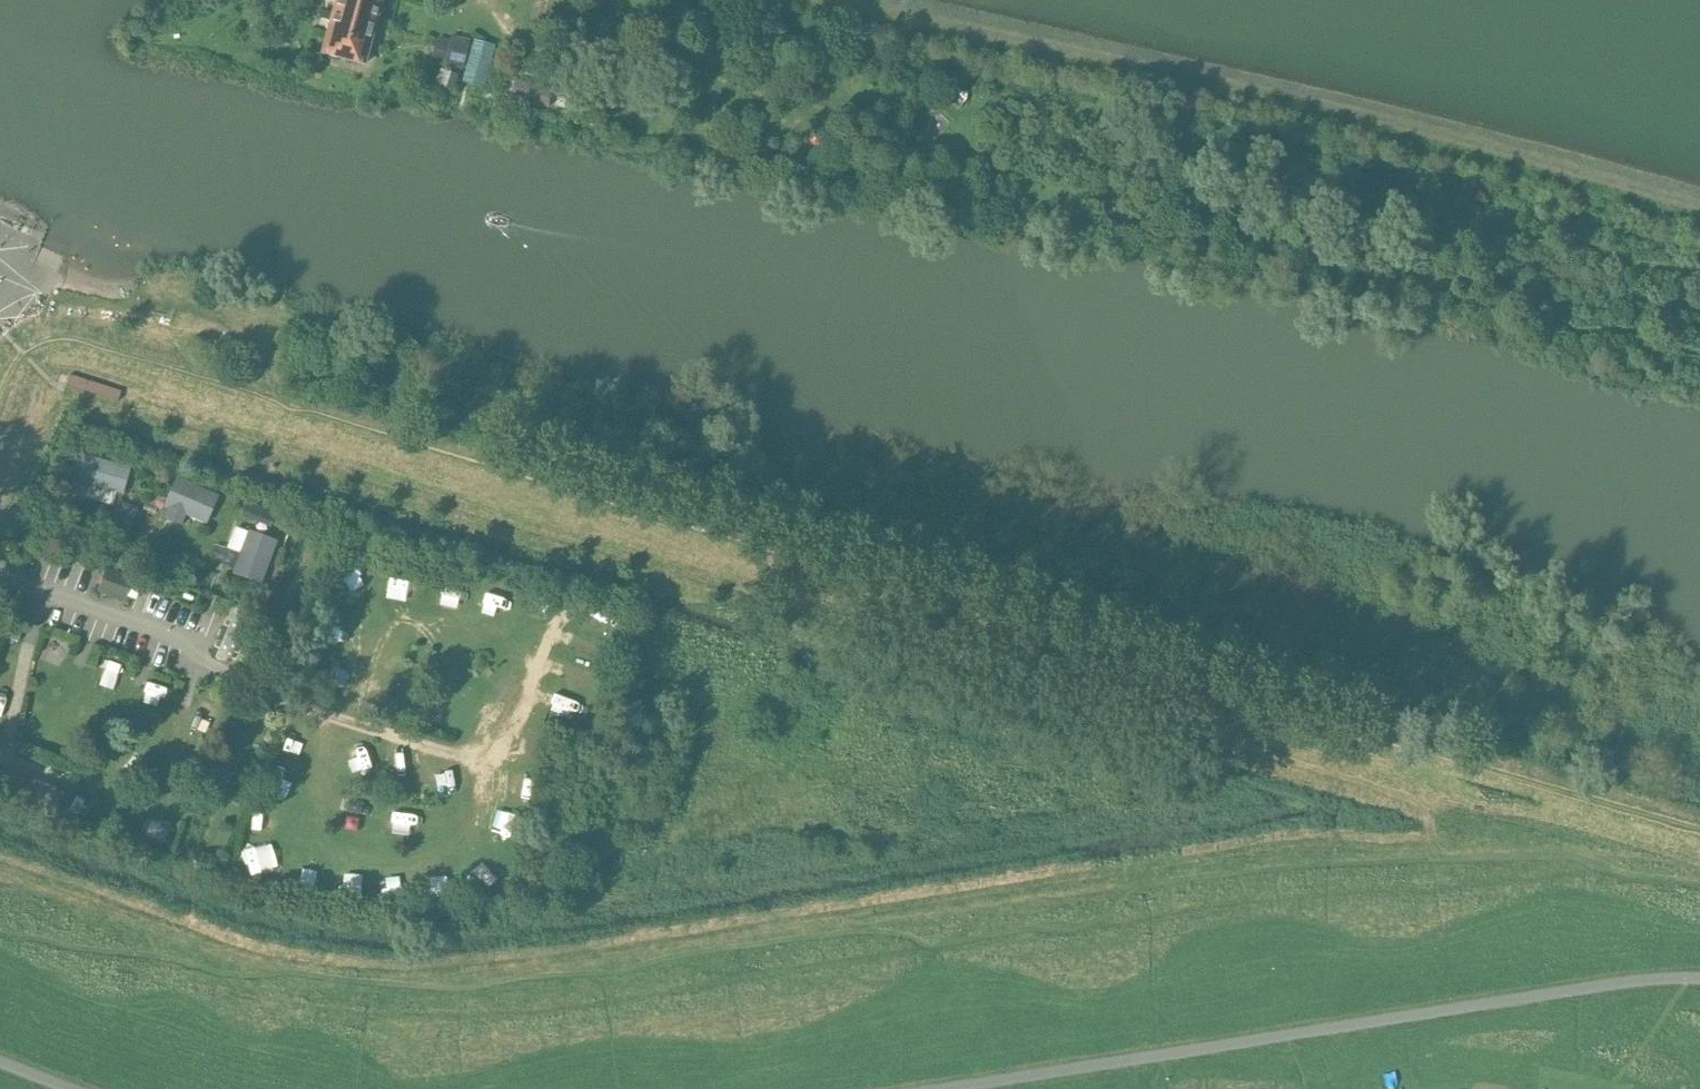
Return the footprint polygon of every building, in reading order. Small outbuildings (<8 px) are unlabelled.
[(322,54),(363,65),(381,0),(337,0),(322,54)] [(439,35),(437,45),(449,48),(451,38),(439,35)] [(470,42),(451,38),(445,64),(463,69),(470,42)] [(442,71),(438,88),(454,93),(458,75),(442,71)] [(945,103),(964,114),(974,97),(954,86),(945,103)] [(70,375),(67,385),(118,401),(122,391),(70,375)] [(77,453),(69,479),(74,481),(116,493),(123,495),(131,468),(77,453)] [(176,477),(164,505),(170,507),(165,518),(182,525),(186,515),(206,524),(218,496),(176,477)] [(247,501),(242,517),(270,527),(276,511),(247,501)] [(235,527),(228,548),(240,553),(232,575),(261,586),(277,541),(248,530),(248,532),(235,527)] [(104,574),(98,592),(126,602),(132,584),(134,578),(106,568),(106,569),(104,574)] [(233,619),(216,658),(228,664),(249,616),(237,610),(233,619)]
